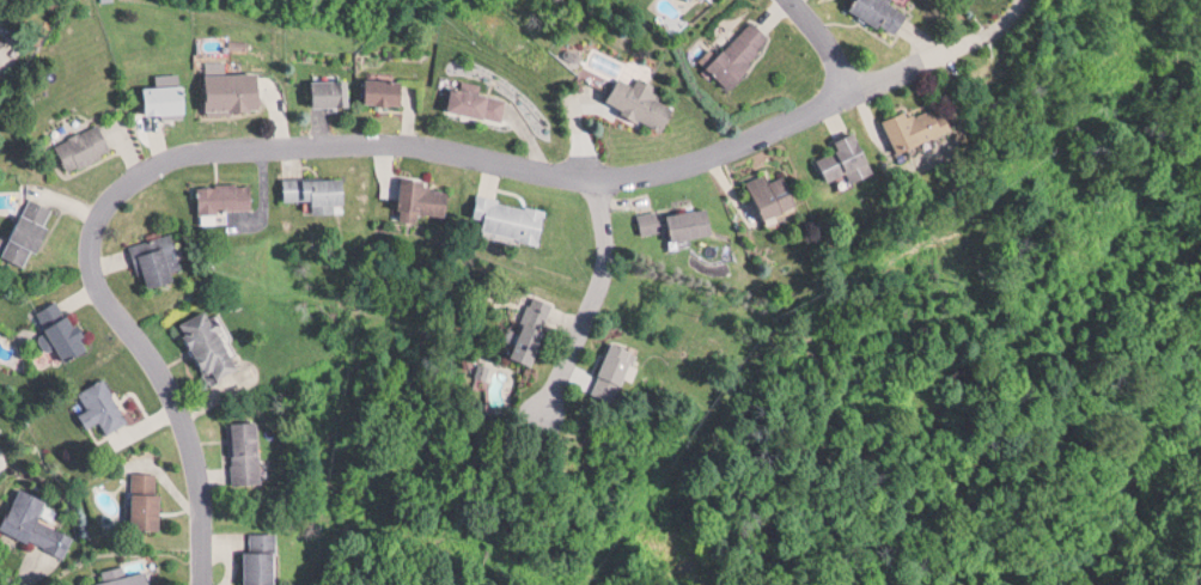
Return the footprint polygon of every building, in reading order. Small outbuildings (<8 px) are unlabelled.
[(913,11),(896,0),(859,0),(855,6),(899,33),(913,11)] [(776,35),(751,17),(714,70),(738,88),(776,35)] [(10,33),(0,27),(0,49),(10,33)] [(266,108),(263,70),(209,73),(212,112),(266,108)] [(610,103),(669,129),(679,107),(656,97),(662,84),(642,76),(638,84),(622,76),(610,103)] [(354,78),(317,78),(317,105),(354,105),(354,78)] [(407,103),(407,78),(369,78),(369,103),(407,103)] [(190,112),(190,84),(147,84),(147,112),(190,112)] [(508,97),(455,87),(451,110),(503,120),(508,97)] [(953,111),(945,115),(940,105),(917,116),(913,108),(891,119),(907,153),(961,127),(953,111)] [(59,142),(71,170),(116,151),(104,123),(59,142)] [(844,147),(823,157),(834,180),(855,171),(860,181),(882,171),(863,130),(841,139),(844,147)] [(773,179),(771,172),(755,177),(766,218),(801,208),(791,173),(773,179)] [(349,176),(287,177),(287,199),(316,199),(317,212),(339,212),(339,202),(349,202),(349,176)] [(404,181),(402,219),(422,220),(422,213),(450,214),(452,184),(404,181)] [(200,212),(255,211),(255,183),(200,183),(200,212)] [(549,208),(481,195),(474,229),(542,243),(549,208)] [(40,252),(60,209),(32,196),(5,254),(28,265),(35,249),(40,252)] [(717,233),(713,207),(669,214),(674,241),(717,233)] [(665,229),(660,208),(639,214),(644,235),(665,229)] [(147,289),(186,278),(175,233),(135,243),(147,289)] [(538,364),(550,329),(547,327),(555,302),(535,295),(516,357),(538,364)] [(40,310),(68,363),(94,350),(66,296),(40,310)] [(183,323),(216,383),(244,368),(211,308),(183,323)] [(597,392),(623,401),(641,350),(615,340),(597,392)] [(133,421),(107,377),(82,391),(91,408),(83,413),(91,428),(104,420),(112,433),(133,421)] [(232,422),(235,485),(264,483),(261,421),(232,422)] [(163,471),(134,471),(134,530),(163,530),(163,471)] [(4,529),(65,556),(74,534),(40,519),(48,499),(22,488),(4,529)] [(249,532),(249,584),(279,584),(280,532),(249,532)] [(151,572),(99,580),(99,584),(153,584),(151,572)]
